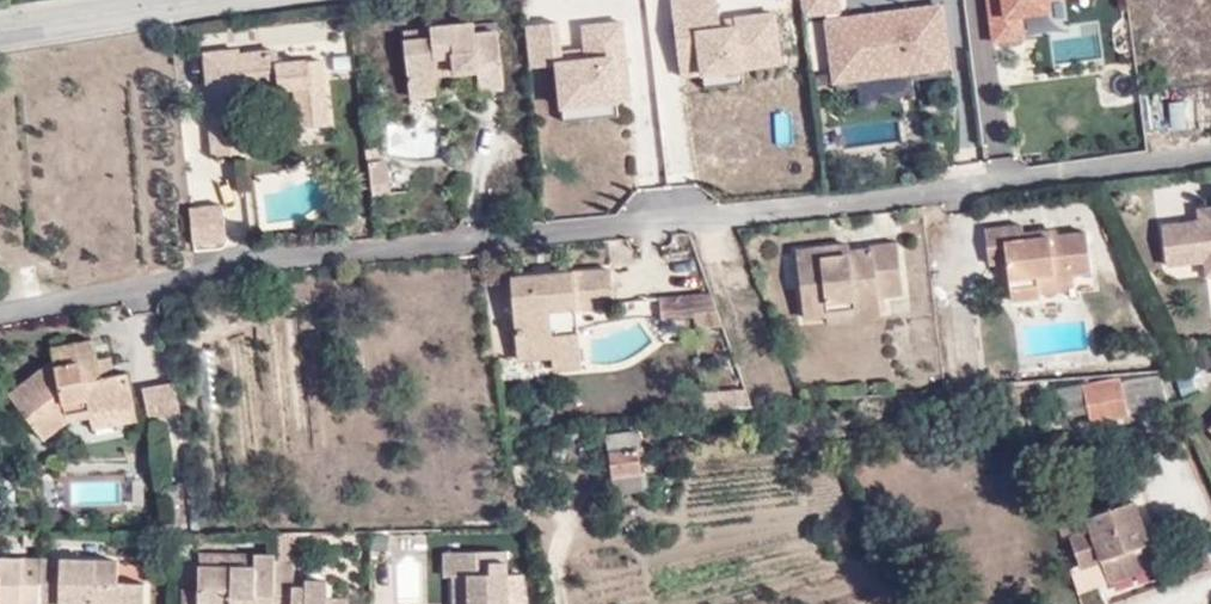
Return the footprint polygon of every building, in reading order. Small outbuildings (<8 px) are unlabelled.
[(685,79),(706,76),(708,92),(747,87),(745,71),(783,65),(776,17),(739,22),(740,31),(726,33),(721,0),(674,0),(685,79)] [(803,22),(841,15),(838,0),(799,0),(803,22)] [(996,48),(1027,43),(1024,19),(1047,16),(1045,0),(989,0),(996,48)] [(952,71),(943,11),(829,27),(838,87),(952,71)] [(436,44),(406,46),(411,99),(443,96),(442,80),(480,77),(482,93),(506,91),(502,22),(435,29),(436,44)] [(534,69),(564,65),(561,24),(530,27),(534,69)] [(591,63),(564,65),(569,121),(619,117),(618,104),(633,102),(626,26),(588,29),(591,63)] [(436,44),(435,29),(405,31),(406,46),(436,44)] [(204,57),(208,94),(242,91),(280,87),(280,93),(299,91),(303,134),(330,132),(323,63),(282,67),(281,56),(243,60),(242,54),(204,57)] [(210,116),(244,113),(242,91),(208,94),(210,116)] [(1165,103),(1167,131),(1185,130),(1183,102),(1165,103)] [(214,160),(248,158),(244,113),(210,116),(214,160)] [(389,164),(369,165),(373,199),(392,197),(389,164)] [(1196,212),(1198,224),(1158,230),(1164,269),(1203,263),(1210,262),(1210,210),(1196,212)] [(227,214),(196,218),(199,248),(230,245),(227,214)] [(1021,246),(1019,229),(983,231),(986,271),(1007,270),(1010,305),(1035,304),(1035,292),(1074,290),(1075,279),(1088,278),(1085,242),(1021,246)] [(843,250),(842,245),(817,248),(819,260),(844,256),(843,250)] [(869,258),(868,249),(843,250),(844,256),(819,260),(817,248),(790,251),(797,316),(844,312),(844,300),(877,299),(903,296),(899,255),(869,258)] [(603,259),(498,268),(505,345),(543,342),(544,356),(580,352),(578,319),(546,320),(544,291),(605,286),(603,259)] [(715,311),(703,280),(652,285),(654,305),(686,303),(690,313),(715,311)] [(63,438),(89,416),(108,411),(152,399),(142,366),(126,370),(113,372),(108,356),(104,342),(68,352),(70,360),(28,400),(63,438)] [(126,370),(121,353),(108,356),(113,372),(126,370)] [(1089,429),(1127,424),(1120,386),(1082,395),(1089,429)] [(155,417),(152,399),(108,411),(112,427),(155,417)] [(582,429),(563,430),(565,446),(583,445),(582,429)] [(635,451),(604,452),(604,469),(606,478),(636,477),(635,451)] [(1155,567),(1134,506),(1088,522),(1091,533),(1069,541),(1077,566),(1099,562),(1106,585),(1155,567)] [(34,602),(33,603),(55,603),(56,596),(89,598),(89,603),(105,603),(137,603),(137,575),(112,574),(112,550),(0,549),(0,601),(34,602)] [(505,578),(505,553),(444,551),(443,578),(450,579),(467,580),(467,603),(505,603),(505,578)] [(197,553),(197,568),(223,567),(223,553),(197,553)] [(279,558),(252,558),(251,569),(210,569),(209,585),(201,584),(201,603),(276,603),(279,558)] [(276,603),(351,603),(351,600),(341,599),(341,580),(304,579),(304,568),(285,568),(285,558),(279,558),(276,603)] [(522,580),(505,578),(505,603),(522,603),(522,580)] [(467,580),(450,579),(449,603),(467,603),(467,580)]
